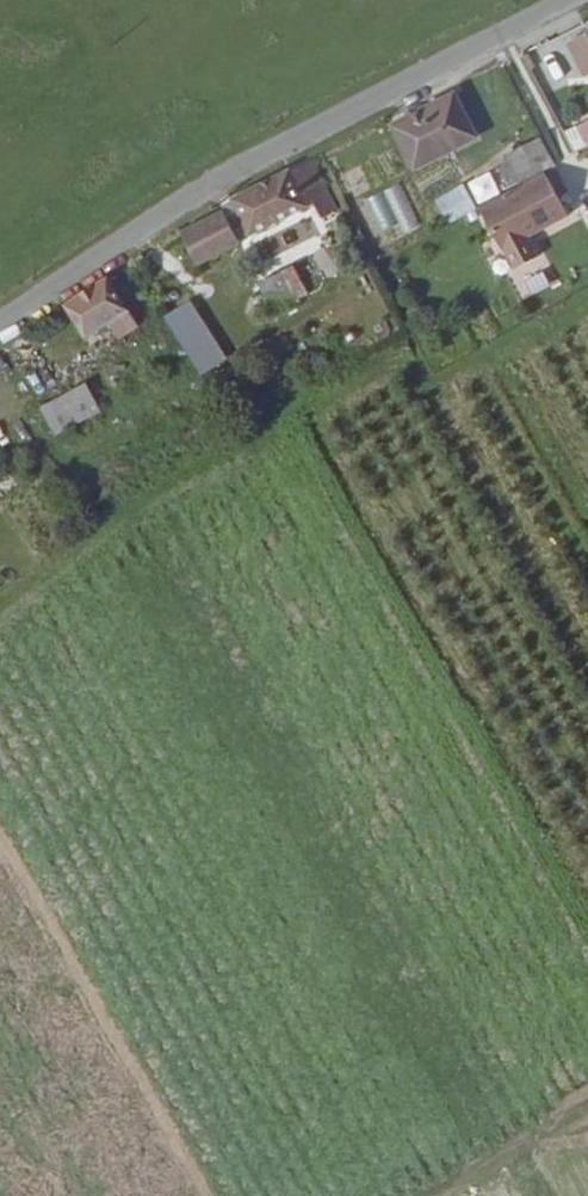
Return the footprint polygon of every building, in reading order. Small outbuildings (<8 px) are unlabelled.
[(485,103),(422,134),(442,172),(505,141),(485,103)] [(566,140),(579,167),(587,162),(587,129),(566,140)] [(536,155),(549,183),(579,167),(566,140),(536,155)] [(358,196),(342,164),(264,202),(261,205),(281,243),(316,224),(320,232),(345,220),(337,206),(358,196)] [(462,183),(433,200),(447,225),(477,208),(462,183)] [(365,197),(377,234),(396,228),(384,191),(365,197)] [(176,228),(192,264),(238,245),(222,208),(176,228)] [(293,264),(256,281),(269,310),(306,293),(293,264)] [(140,284),(98,313),(118,345),(161,316),(140,284)] [(221,322),(198,336),(211,356),(233,342),(221,322)] [(37,404),(50,436),(100,415),(87,383),(37,404)]
